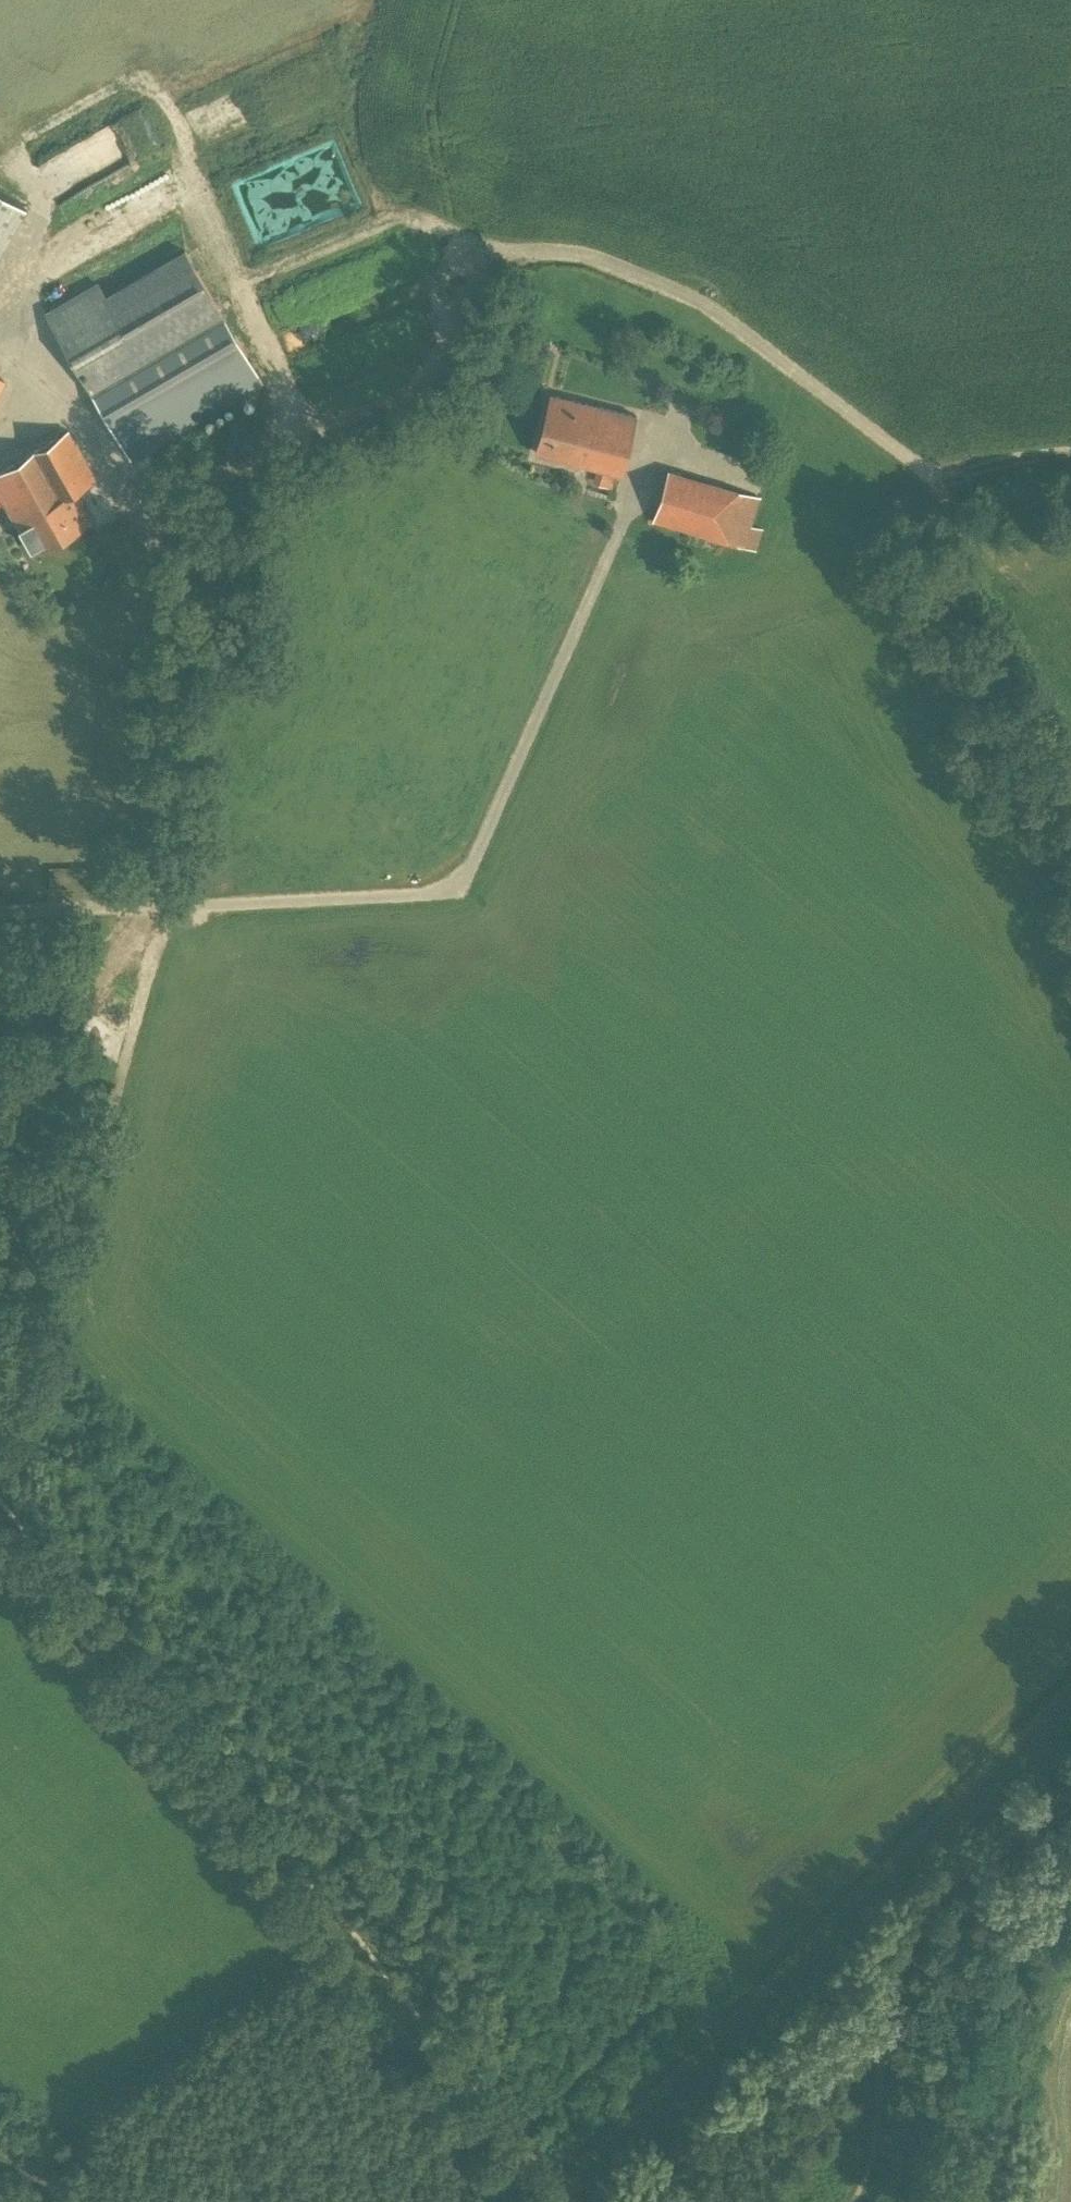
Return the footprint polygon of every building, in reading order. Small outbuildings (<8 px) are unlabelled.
[(28,207),(0,190),(0,252),(28,207)] [(48,313),(132,459),(263,383),(186,251),(106,297),(99,283),(48,313)] [(535,451),(622,474),(637,415),(550,392),(535,451)] [(35,551),(91,519),(75,490),(97,477),(69,429),(0,469),(0,491),(35,551)] [(737,546),(737,545),(757,551),(763,528),(752,525),(760,496),(740,489),(669,468),(652,521),(737,546)]
